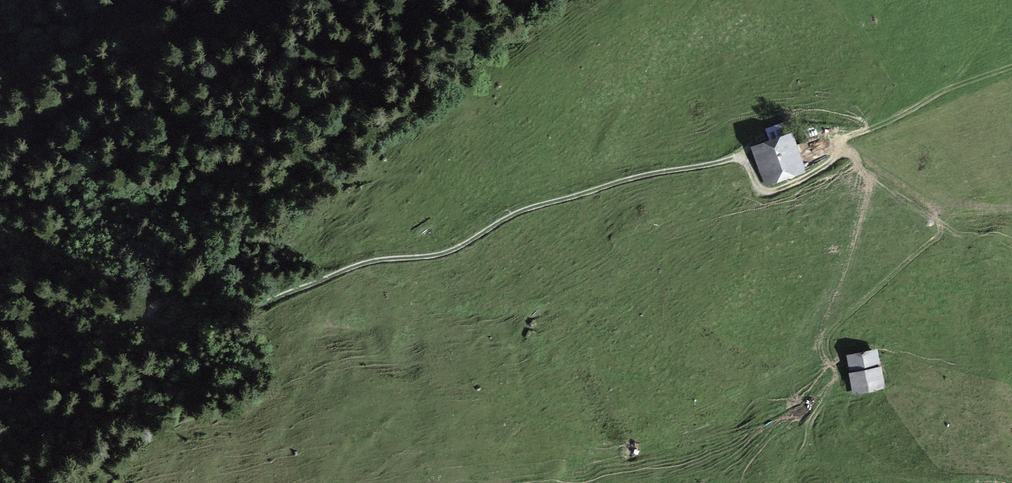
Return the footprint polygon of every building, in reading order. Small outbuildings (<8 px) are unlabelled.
[(767,181),(801,168),(790,138),(756,150),(767,181)] [(882,387),(875,353),(849,358),(856,392),(882,387)]
